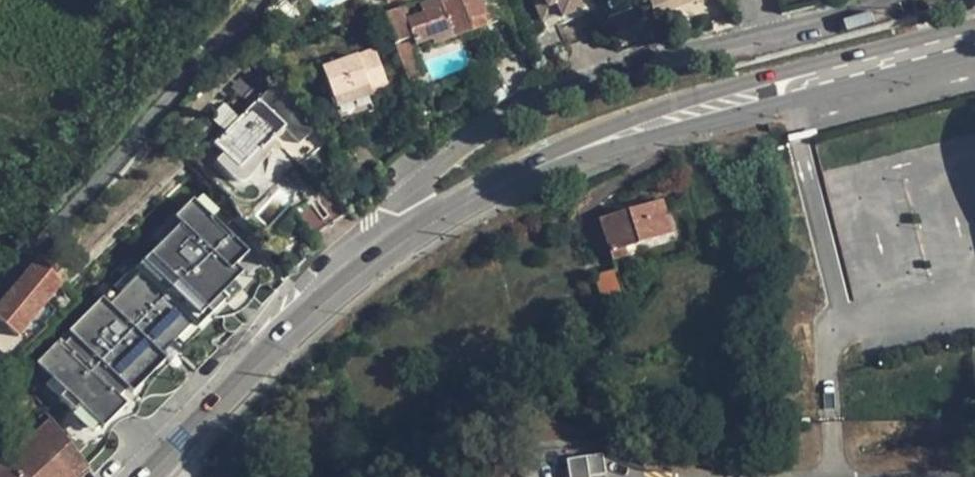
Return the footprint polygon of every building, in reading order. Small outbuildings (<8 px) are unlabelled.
[(469,20),(484,15),(479,0),(440,0),(421,7),(423,13),(408,18),(416,45),(433,39),(435,44),(473,30),(469,20)] [(577,0),(535,0),(543,21),(561,13),(562,17),(581,8),(577,0)] [(411,37),(400,8),(384,13),(395,43),(408,39),(411,37)] [(568,45),(559,25),(528,38),(536,59),(568,45)] [(421,75),(408,39),(395,43),(408,80),(421,75)] [(386,84),(375,51),(323,69),(332,96),(367,84),(369,89),(386,84)] [(371,96),(369,89),(367,84),(332,96),(336,108),(371,96)] [(262,151),(286,126),(258,99),(239,119),(226,133),(214,144),(240,169),(259,148),(262,151)] [(226,133),(239,119),(234,114),(221,128),(226,133)] [(171,212),(180,220),(196,201),(156,165),(123,203),(136,216),(134,220),(133,221),(132,224),(133,226),(134,229),(135,232),(139,234),(143,236),(145,237),(147,236),(150,236),(151,235),(153,233),(171,212)] [(665,212),(661,201),(641,207),(644,218),(665,212)] [(672,233),(665,212),(644,218),(641,207),(600,219),(609,252),(624,248),(672,233)] [(165,244),(183,223),(179,220),(171,212),(153,233),(165,244)] [(627,256),(624,248),(609,252),(612,261),(627,256)] [(60,286),(39,256),(23,276),(51,299),(60,286)] [(625,300),(615,270),(594,276),(596,282),(601,300),(603,307),(625,300)] [(51,299),(23,276),(0,303),(0,321),(19,338),(51,299)] [(601,300),(596,282),(588,285),(594,303),(601,300)] [(88,469),(51,421),(0,469),(0,476),(79,476),(88,469)] [(569,476),(586,476),(604,475),(602,453),(567,456),(569,476)]
